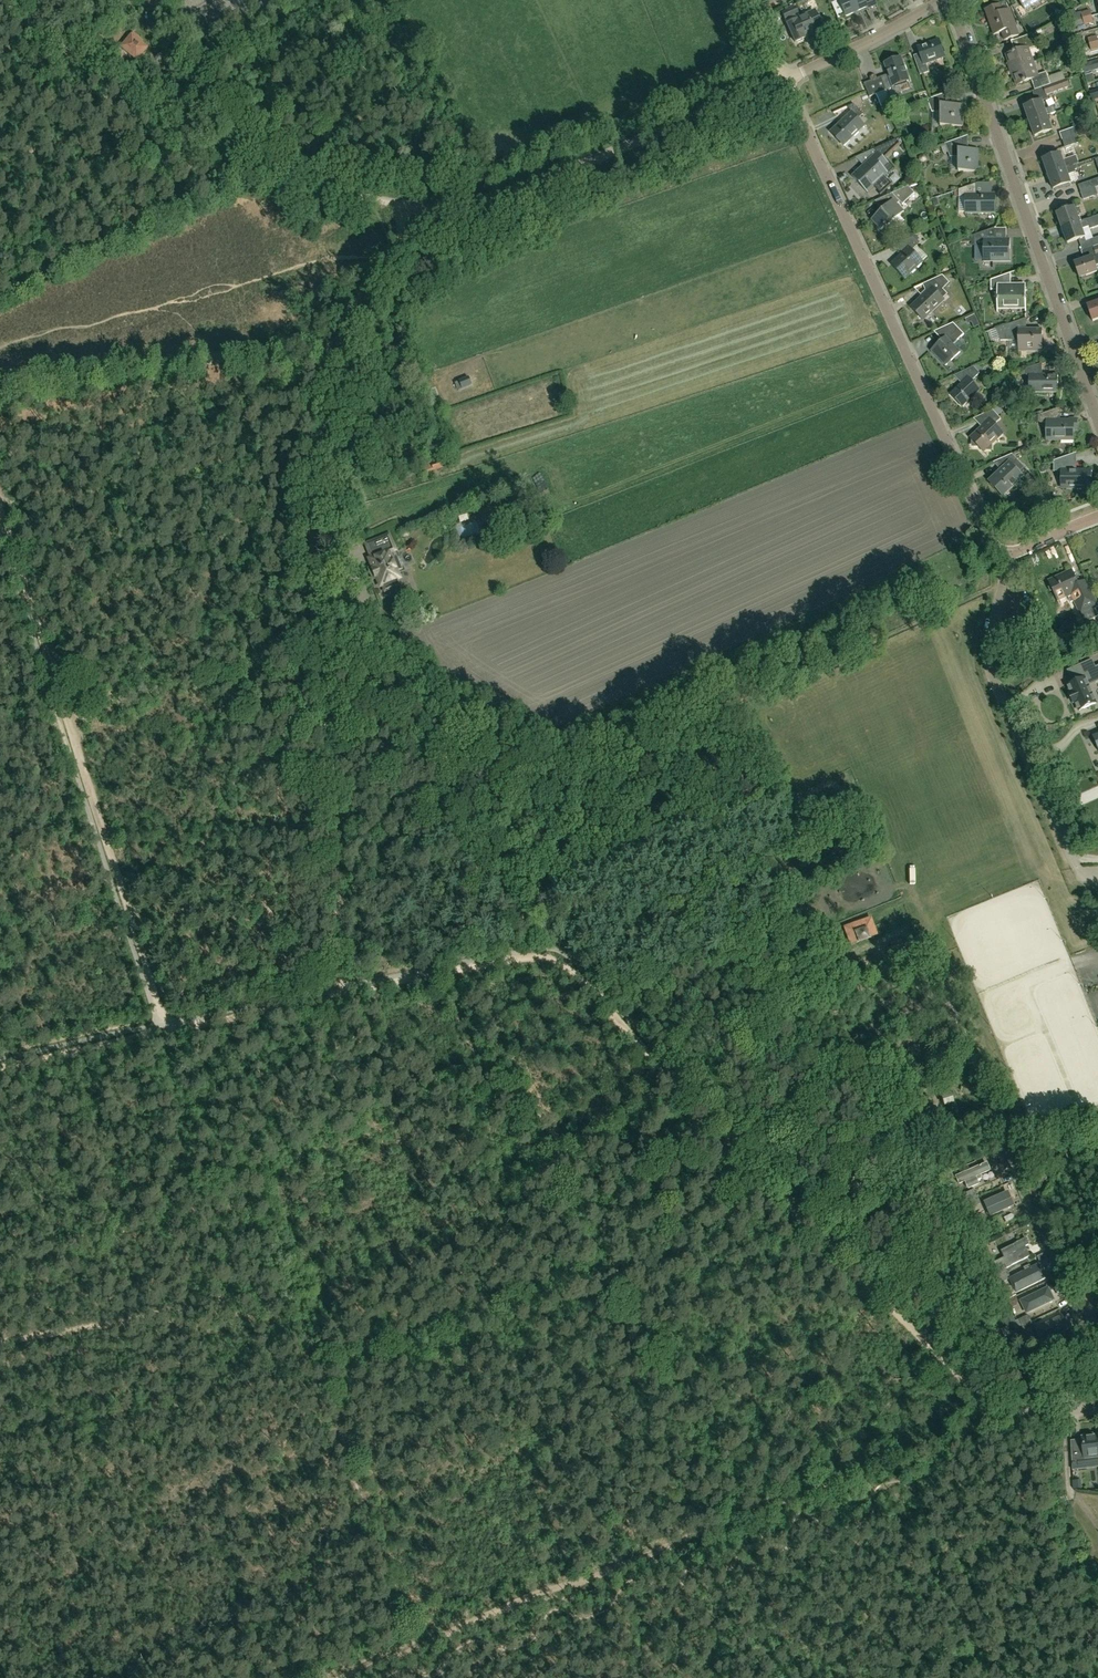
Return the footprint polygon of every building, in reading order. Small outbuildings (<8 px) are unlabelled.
[(845,16),(867,7),(864,0),(838,0),(845,16)] [(1040,0),(1018,0),(1024,9),(1040,0)] [(784,20),(798,13),(795,5),(781,12),(784,20)] [(1003,12),(1001,5),(986,10),(994,35),(1002,32),(1005,41),(1019,36),(1010,10),(1003,12)] [(1083,18),(1092,16),(1090,10),(1081,12),(1083,18)] [(795,42),(804,38),(803,36),(821,27),(815,14),(814,11),(787,24),(795,42)] [(1092,16),(1083,18),(1084,25),(1093,22),(1092,16)] [(137,60),(147,48),(142,44),(143,42),(133,33),(122,47),(137,60)] [(1012,70),(1034,62),(1029,50),(1038,47),(1033,34),(1012,42),(1016,53),(1007,56),(1012,70)] [(1097,42),(1097,40),(1097,35),(1088,38),(1089,44),(1097,42)] [(920,74),(928,72),(925,63),(944,57),(938,40),(918,47),(920,53),(913,55),(920,74)] [(1089,44),(1091,50),(1097,49),(1097,42),(1089,44)] [(173,66),(177,62),(166,49),(162,52),(173,66)] [(889,78),(883,80),(886,89),(889,97),(894,110),(906,106),(901,92),(899,84),(909,80),(901,58),(884,64),(889,78)] [(1084,72),(1085,73),(1097,69),(1097,60),(1082,65),(1082,66),(1084,72)] [(1043,87),(1051,85),(1047,73),(1038,76),(1034,62),(1012,70),(1017,85),(1032,80),(1035,90),(1043,87)] [(879,76),(863,81),(868,95),(886,89),(883,80),(881,75),(879,76)] [(1067,79),(1051,85),(1043,87),(1046,95),(1069,86),(1067,79)] [(1089,92),(1092,101),(1097,99),(1097,90),(1089,92)] [(947,104),(947,92),(927,99),(932,112),(941,112),(941,127),(963,126),(963,104),(947,104)] [(1030,122),(1047,116),(1047,115),(1055,112),(1053,107),(1045,110),(1042,101),(1031,105),(1030,103),(1022,106),(1025,114),(1027,115),(1030,122)] [(861,111),(854,104),(834,113),(842,122),(831,132),(845,146),(865,127),(858,119),(869,109),(866,107),(861,111)] [(1047,116),(1030,122),(1035,136),(1052,131),(1047,116)] [(1062,140),(1077,135),(1074,127),(1059,132),(1062,140)] [(1077,135),(1062,140),(1065,147),(1079,142),(1077,135)] [(963,149),(963,138),(945,144),(946,145),(941,146),(944,153),(948,152),(950,157),(959,157),(959,171),(979,171),(979,149),(963,149)] [(852,177),(868,193),(874,187),(881,194),(891,184),(884,177),(894,168),(885,158),(900,144),(896,140),(856,158),(864,166),(852,177)] [(494,160),(504,157),(500,147),(491,150),(494,160)] [(1048,174),(1073,165),(1065,168),(1060,153),(1043,159),(1048,174)] [(1073,165),(1048,174),(1046,175),(1048,180),(1050,179),(1053,189),(1070,183),(1076,180),(1074,173),(1075,172),(1073,165)] [(1096,187),(1097,186),(1097,178),(1078,185),(1081,192),(1096,187)] [(990,182),(979,183),(980,193),(991,192),(990,182)] [(967,213),(994,213),(994,194),(975,194),(976,184),(958,190),(959,197),(967,197),(967,213)] [(903,205),(915,193),(909,186),(876,201),(884,209),(872,221),(881,230),(885,227),(886,229),(905,212),(897,204),(900,202),(903,205)] [(1096,187),(1081,192),(1083,199),(1097,194),(1096,187)] [(1097,215),(1079,221),(1074,207),(1057,213),(1062,228),(1097,215)] [(1084,236),(1081,228),(1089,225),(1090,228),(1097,225),(1097,215),(1062,228),(1067,242),(1078,238),(1084,236)] [(1010,261),(1010,239),(994,239),(994,228),(975,235),(974,246),(984,246),(984,261),(1010,261)] [(903,253),(891,264),(903,277),(921,260),(920,259),(911,249),(916,244),(919,241),(914,236),(895,245),(903,253)] [(1082,250),(1083,250),(1082,251),(1085,259),(1092,256),(1096,266),(1097,265),(1097,245),(1082,250)] [(1097,271),(1096,266),(1092,256),(1085,259),(1075,262),(1080,277),(1097,271)] [(1026,290),(1026,284),(1011,284),(1010,273),(990,280),(990,290),(997,290),(997,306),(1026,306),(1026,290)] [(923,319),(944,300),(938,293),(949,283),(942,275),(934,279),(923,284),(929,290),(911,307),(923,319)] [(1097,319),(1097,301),(1087,305),(1093,321),(1097,319)] [(1024,329),(1024,319),(994,329),(999,339),(1017,339),(1018,349),(1042,348),(1042,329),(1024,329)] [(945,366),(960,352),(953,344),(964,334),(953,323),(934,331),(942,340),(931,351),(945,366)] [(1042,375),(1041,363),(1026,369),(1026,375),(1029,375),(1029,393),(1058,393),(1058,374),(1042,375)] [(962,406),(980,389),(972,381),(979,373),(973,366),(954,375),(962,383),(951,394),(962,406)] [(461,388),(471,384),(468,376),(458,379),(458,380),(455,382),(457,389),(461,387),(461,388)] [(999,407),(974,419),(982,427),(970,438),(972,440),(972,445),(974,447),(979,447),(982,451),(993,451),(993,441),(1002,432),(995,424),(1001,419),(998,416),(1003,411),(999,407)] [(1060,419),(1060,407),(1039,415),(1039,422),(1047,422),(1047,440),(1074,440),(1074,429),(1077,429),(1077,419),(1060,419)] [(1077,471),(1076,453),(1053,461),(1054,472),(1061,472),(1061,487),(1090,486),(1090,470),(1077,471)] [(1003,495),(1022,477),(1018,473),(1025,468),(1012,454),(994,462),(1001,471),(990,481),(1003,495)] [(439,456),(424,461),(426,471),(432,469),(432,471),(442,467),(439,456)] [(489,505),(477,509),(481,522),(493,519),(489,505)] [(479,528),(464,532),(467,544),(482,540),(479,528)] [(388,535),(376,540),(382,554),(370,559),(373,568),(371,569),(375,577),(377,577),(380,585),(399,578),(396,571),(401,569),(396,556),(391,558),(389,553),(395,550),(388,535)] [(1058,601),(1071,595),(1080,613),(1084,621),(1097,615),(1093,607),(1097,605),(1086,579),(1078,583),(1072,569),(1048,580),(1058,601)] [(1068,686),(1071,694),(1070,695),(1071,698),(1072,700),(1072,701),(1072,700),(1073,703),(1075,703),(1079,711),(1096,703),(1088,683),(1097,679),(1097,674),(1092,660),(1072,669),(1078,681),(1074,683),(1068,686)] [(871,916),(843,927),(850,946),(878,935),(871,916)] [(941,1098),(944,1107),(953,1104),(950,1095),(941,1098)] [(986,1162),(958,1175),(962,1184),(991,1172),(986,1162)] [(951,1204),(961,1199),(954,1183),(944,1187),(951,1204)] [(969,1208),(979,1203),(973,1188),(963,1193),(969,1208)] [(1008,1192),(982,1200),(987,1214),(1012,1206),(1008,1192)] [(1000,1250),(1003,1258),(996,1261),(1000,1270),(1029,1256),(1022,1240),(1000,1250)] [(1036,1261),(1009,1275),(1012,1281),(1018,1278),(1021,1285),(1042,1274),(1036,1261)] [(1048,1288),(1020,1302),(1026,1314),(1054,1300),(1048,1288)] [(1018,1319),(1026,1334),(1036,1328),(1028,1314),(1018,1319)] [(1012,1317),(1004,1322),(1010,1334),(1019,1330),(1012,1317)] [(1063,1319),(1037,1331),(1042,1342),(1068,1329),(1063,1319)] [(1097,1434),(1093,1434),(1093,1433),(1084,1434),(1084,1435),(1081,1436),(1083,1450),(1071,1451),(1072,1470),(1087,1469),(1086,1462),(1097,1460),(1097,1444),(1097,1434)]
